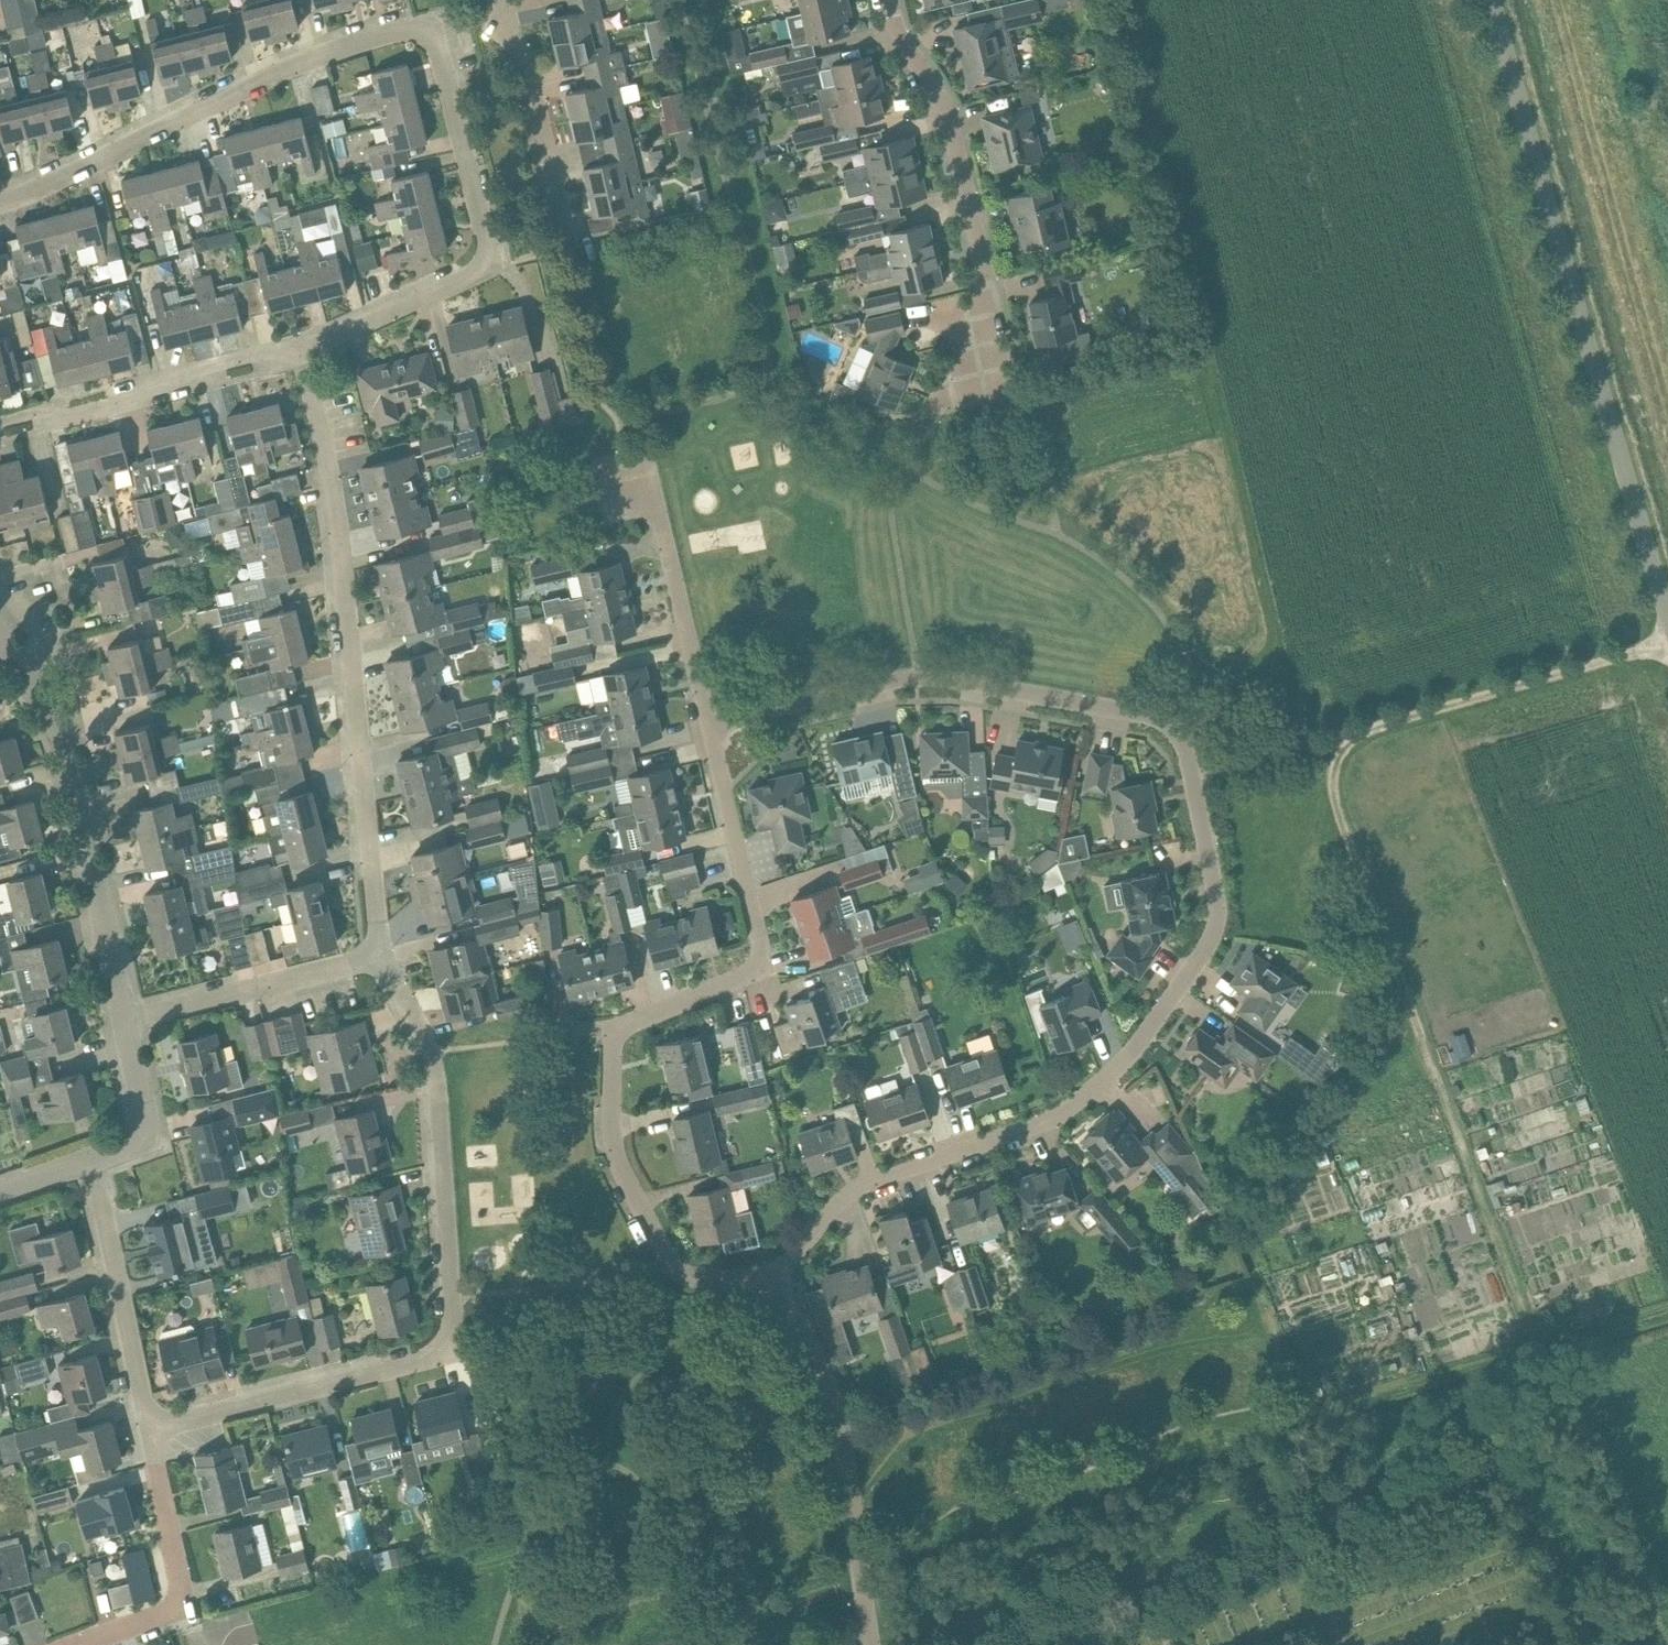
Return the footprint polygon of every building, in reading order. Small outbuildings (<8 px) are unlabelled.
[(26,36),(17,0),(1,0),(1,2),(8,30),(12,29),(14,39),(26,36)] [(26,36),(27,36),(28,35),(42,32),(89,20),(86,8),(40,20),(35,0),(17,0),(26,36)] [(267,0),(260,0),(242,5),(251,39),(264,35),(266,44),(277,41),(267,0)] [(277,41),(288,38),(286,30),(299,26),(293,0),(267,0),(277,41)] [(340,0),(315,0),(317,7),(330,4),(332,12),(343,10),(340,0)] [(343,10),(354,7),(353,0),(340,0),(343,10)] [(555,43),(591,34),(588,21),(603,18),(598,0),(570,0),(569,0),(572,13),(549,19),(555,43)] [(652,1),(656,19),(666,17),(662,0),(655,0),(652,1)] [(787,16),(848,2),(848,0),(800,0),(803,12),(787,16)] [(927,8),(961,0),(925,0),(927,8)] [(1004,17),(954,29),(958,44),(960,44),(970,89),(1008,80),(1005,67),(1017,65),(1009,29),(1027,24),(1026,18),(1042,15),(1039,0),(1020,0),(1001,4),(1004,17)] [(848,2),(787,16),(794,46),(850,33),(846,16),(851,15),(848,2)] [(203,5),(194,8),(197,22),(207,19),(203,5)] [(194,8),(185,10),(188,24),(197,22),(194,8)] [(156,17),(146,19),(149,34),(160,32),(156,17)] [(224,24),(200,30),(211,73),(222,70),(220,61),(233,58),(224,24)] [(200,30),(176,36),(185,70),(197,67),(200,75),(211,73),(200,30)] [(28,35),(27,36),(30,50),(46,46),(42,32),(28,35)] [(611,53),(609,44),(594,47),(591,34),(555,43),(560,67),(583,62),(587,75),(614,68),(625,66),(622,51),(611,53)] [(185,70),(176,36),(152,42),(163,85),(175,82),(172,73),(185,70)] [(113,40),(103,43),(107,58),(116,55),(113,40)] [(674,54),(671,40),(651,45),(654,58),(663,57),(674,54)] [(103,43),(94,45),(98,60),(107,58),(103,43)] [(754,69),(777,64),(788,61),(784,44),(750,52),(754,69)] [(816,55),(788,61),(777,64),(781,80),(789,78),(815,72),(819,71),(816,55)] [(817,89),(819,99),(882,84),(880,74),(875,75),(870,56),(831,65),(835,81),(833,85),(817,89)] [(134,60),(109,66),(120,108),(131,105),(129,97),(142,94),(134,60)] [(357,96),(359,104),(414,90),(408,63),(372,72),(377,91),(357,96)] [(120,108),(109,66),(85,72),(93,106),(107,102),(109,111),(120,108)] [(606,96),(620,93),(618,86),(629,83),(625,66),(614,68),(587,75),(590,88),(566,93),(572,118),(609,109),(606,96)] [(40,87),(49,85),(46,70),(36,73),(40,87)] [(36,73),(27,75),(31,90),(40,87),(36,73)] [(18,101),(14,85),(13,85),(12,81),(0,85),(0,130),(5,150),(17,147),(15,138),(27,135),(18,101)] [(328,84),(312,88),(319,114),(335,110),(328,84)] [(882,84),(819,99),(822,110),(838,106),(842,109),(846,125),(884,116),(880,96),(885,95),(882,84)] [(1037,87),(1019,91),(1022,103),(1040,99),(1037,87)] [(67,89),(42,95),(53,138),(64,135),(62,127),(75,123),(67,89)] [(381,108),(386,125),(421,116),(414,90),(359,104),(361,113),(381,108)] [(669,132),(693,125),(682,90),(659,97),(669,132)] [(42,95),(18,101),(27,135),(40,132),(42,141),(53,138),(42,95)] [(984,117),(991,145),(996,169),(1041,158),(1029,107),(988,116),(984,117)] [(601,136),(604,149),(632,143),(626,118),(612,122),(609,109),(572,118),(578,142),(601,136)] [(371,161),(373,169),(394,164),(409,160),(406,147),(427,141),(421,116),(386,125),(390,141),(367,147),(371,161)] [(301,117),(275,123),(285,159),(303,154),(309,174),(316,172),(301,117)] [(344,119),(323,124),(327,138),(347,132),(344,119)] [(275,123),(250,130),(264,186),(274,183),(269,163),(285,159),(275,123)] [(797,150),(821,144),(836,140),(832,124),(793,133),(797,150)] [(691,170),(701,168),(692,129),(682,131),(691,170)] [(227,151),(213,155),(213,156),(223,194),(238,190),(237,184),(255,179),(257,188),(264,186),(250,130),(224,137),(227,151)] [(855,136),(836,140),(821,144),(824,159),(858,151),(855,136)] [(843,170),(846,183),(919,166),(912,137),(865,148),(868,164),(843,170)] [(584,168),(590,192),(641,180),(632,143),(604,149),(607,162),(584,168)] [(200,160),(174,167),(183,202),(201,197),(206,218),(214,215),(227,212),(223,194),(213,156),(200,160)] [(371,161),(361,163),(362,171),(373,169),(371,161)] [(919,166),(846,183),(849,197),(875,191),(878,206),(925,195),(919,166)] [(174,167),(148,173),(169,252),(168,252),(169,255),(179,252),(178,250),(167,206),(183,202),(174,167)] [(705,187),(701,168),(691,170),(693,178),(690,178),(693,193),(706,190),(705,187)] [(378,203),(380,211),(434,197),(428,171),(407,176),(393,180),(398,198),(378,203)] [(161,254),(168,252),(169,252),(148,173),(122,180),(131,215),(150,211),(161,254)] [(641,180),(590,192),(595,216),(608,214),(612,231),(650,222),(641,180)] [(1015,228),(1019,227),(1024,249),(1044,244),(1046,250),(1070,244),(1060,201),(1054,203),(1050,188),(1008,197),(1015,228)] [(402,215),(406,232),(441,223),(434,197),(380,211),(382,220),(402,215)] [(768,221),(791,218),(788,198),(765,201),(768,221)] [(317,238),(307,240),(322,297),(347,291),(337,254),(349,251),(336,203),(325,206),(333,238),(318,242),(317,238)] [(100,225),(94,205),(68,212),(78,247),(82,264),(99,259),(101,264),(122,259),(117,240),(104,243),(100,225)] [(872,206),(837,215),(841,230),(847,228),(875,222),(872,206)] [(68,212),(42,218),(57,276),(67,273),(61,251),(78,247),(68,212)] [(57,276),(42,218),(16,225),(22,246),(26,261),(43,256),(49,278),(57,276)] [(882,220),(875,222),(847,228),(851,242),(885,234),(882,220)] [(441,223),(406,232),(411,248),(388,254),(391,263),(448,249),(441,223)] [(856,265),(858,271),(939,252),(936,241),(933,242),(929,223),(907,228),(890,232),(893,245),(888,246),(889,251),(870,255),(869,252),(854,255),(856,265)] [(359,224),(350,226),(354,244),(363,241),(359,224)] [(652,230),(641,233),(643,245),(655,242),(652,230)] [(779,244),(777,234),(770,236),(770,237),(772,246),(779,244)] [(206,235),(192,239),(196,251),(209,247),(206,235)] [(303,262),(287,266),(296,304),(322,297),(307,240),(299,242),(303,262)] [(372,241),(355,245),(362,271),(379,267),(372,241)] [(779,244),(772,246),(779,275),(799,270),(793,242),(779,244)] [(190,247),(178,250),(180,258),(192,255),(190,247)] [(9,250),(0,253),(0,275),(4,288),(18,284),(9,250)] [(296,304),(287,266),(270,271),(265,250),(254,253),(269,311),(296,304)] [(939,252),(858,271),(859,277),(862,282),(866,282),(894,275),(896,280),(901,279),(904,292),(943,283),(938,264),(941,263),(939,252)] [(1034,314),(1030,315),(1037,344),(1048,342),(1053,365),(1095,355),(1089,331),(1076,334),(1068,302),(1072,301),(1068,281),(1081,278),(1077,258),(1043,266),(1047,285),(1053,284),(1056,296),(1031,302),(1034,314)] [(203,276),(218,334),(244,327),(232,282),(216,286),(212,274),(203,276)] [(63,299),(57,276),(49,278),(43,280),(49,303),(63,299)] [(200,299),(182,304),(192,340),(218,334),(203,276),(194,279),(200,299)] [(79,285),(65,288),(67,298),(81,295),(79,285)] [(192,340),(182,304),(167,308),(162,287),(151,290),(166,347),(192,340)] [(898,292),(877,297),(864,300),(867,314),(880,311),(902,306),(898,292)] [(91,294),(83,297),(85,308),(94,305),(91,294)] [(521,307),(484,317),(494,357),(510,354),(512,362),(533,357),(521,307)] [(12,311),(14,320),(26,317),(24,308),(12,311)] [(871,374),(863,392),(837,381),(827,403),(866,420),(875,400),(895,408),(914,366),(890,356),(900,334),(905,333),(900,312),(865,320),(870,341),(882,338),(869,367),(874,369),(871,374)] [(106,313),(96,316),(110,371),(136,365),(131,343),(144,340),(137,314),(124,317),(128,330),(112,334),(106,313)] [(93,338),(75,343),(84,378),(110,371),(96,316),(88,318),(93,338)] [(14,320),(17,329),(29,326),(26,317),(14,320)] [(494,357),(484,317),(448,326),(459,366),(461,375),(479,370),(477,362),(494,357)] [(859,320),(835,326),(836,329),(856,338),(861,327),(859,320)] [(29,326),(17,329),(19,338),(31,334),(29,326)] [(84,378),(75,343),(60,346),(55,326),(44,329),(58,385),(84,378)] [(22,347),(33,343),(31,334),(19,338),(22,347)] [(42,384),(35,357),(16,362),(9,336),(0,338),(0,395),(42,384)] [(862,388),(874,348),(860,344),(848,384),(862,388)] [(437,388),(433,375),(428,354),(358,371),(367,406),(375,404),(379,423),(398,418),(393,399),(437,388)] [(531,373),(545,431),(577,423),(571,397),(557,400),(549,369),(531,373)] [(453,393),(462,427),(479,423),(470,388),(453,393)] [(302,448),(296,421),(285,424),(280,403),(254,410),(268,466),(277,464),(274,454),(302,448)] [(268,466),(254,410),(227,416),(236,452),(237,451),(240,464),(252,461),(256,474),(270,471),(268,466)] [(200,417),(173,424),(188,480),(197,478),(191,456),(209,452),(200,417)] [(154,456),(141,459),(158,527),(175,523),(167,490),(164,491),(162,483),(177,479),(178,483),(188,480),(173,424),(148,430),(154,456)] [(482,454),(476,427),(452,432),(459,460),(482,454)] [(94,437),(108,494),(117,491),(116,488),(133,483),(136,498),(133,499),(141,532),(158,527),(141,459),(128,462),(120,430),(94,437)] [(420,442),(425,458),(456,450),(452,433),(420,442)] [(99,496),(108,494),(94,437),(68,444),(77,480),(94,476),(99,496)] [(361,468),(370,502),(416,491),(411,473),(417,472),(413,456),(401,458),(361,468)] [(50,518),(40,472),(25,476),(23,469),(21,460),(0,466),(0,530),(50,518)] [(271,479),(273,486),(275,497),(302,491),(297,473),(271,479)] [(237,507),(251,503),(243,474),(229,477),(237,507)] [(206,505),(208,515),(237,507),(229,477),(214,481),(220,502),(206,505)] [(267,499),(275,497),(273,486),(264,488),(267,499)] [(416,491),(370,502),(379,537),(420,526),(419,525),(430,522),(426,506),(420,507),(416,491)] [(468,500),(470,507),(440,515),(445,531),(496,517),(490,494),(468,500)] [(239,554),(296,539),(290,514),(280,516),(275,497),(267,499),(251,503),(237,507),(208,515),(213,533),(222,531),(227,548),(230,558),(240,556),(239,554)] [(206,505),(194,508),(197,518),(198,518),(208,515),(206,505)] [(76,531),(79,540),(81,548),(97,544),(88,509),(72,513),(74,522),(76,531)] [(72,513),(58,517),(61,526),(74,522),(72,513)] [(129,532),(125,514),(115,517),(119,534),(129,532)] [(499,521),(461,531),(435,537),(440,556),(484,545),(483,540),(503,535),(499,521)] [(61,526),(63,534),(76,531),(74,522),(61,526)] [(79,540),(76,531),(63,534),(65,543),(79,540)] [(239,554),(240,556),(242,562),(262,557),(267,575),(286,570),(287,575),(309,570),(304,548),(299,549),(296,539),(239,554)] [(65,543),(67,552),(81,548),(79,540),(65,543)] [(376,564),(385,599),(428,588),(424,570),(434,568),(429,551),(376,564)] [(89,578),(91,589),(156,573),(156,572),(153,563),(139,567),(139,565),(131,567),(128,554),(94,563),(97,576),(89,578)] [(191,563),(188,555),(153,563),(156,572),(191,563)] [(569,557),(547,562),(532,565),(536,583),(573,574),(569,557)] [(572,610),(572,611),(631,597),(628,582),(624,583),(620,563),(579,572),(585,595),(571,599),(570,595),(561,598),(560,595),(542,600),(546,616),(572,610)] [(156,573),(91,589),(94,601),(103,598),(106,611),(122,607),(126,624),(153,617),(148,599),(140,602),(137,590),(145,588),(144,585),(158,582),(156,573)] [(236,602),(251,598),(267,594),(263,576),(232,584),(236,602)] [(428,588),(385,599),(394,633),(432,623),(432,622),(446,618),(442,602),(433,605),(428,588)] [(631,597),(572,611),(575,621),(591,618),(596,641),(636,631),(631,611),(634,610),(631,597)] [(256,618),(251,598),(236,602),(198,612),(200,630),(222,624),(223,626),(256,618)] [(244,639),(246,647),(302,633),(300,625),(306,623),(300,601),(279,606),(280,611),(259,617),(263,634),(244,639)] [(479,603),(450,610),(456,633),(485,626),(484,622),(484,620),(495,618),(492,604),(488,605),(488,603),(479,605),(479,603)] [(488,637),(485,626),(456,633),(440,637),(445,654),(476,646),(474,641),(488,637)] [(302,633),(246,647),(249,661),(269,656),(273,669),(288,665),(289,667),(293,666),(293,664),(309,660),(302,633)] [(112,660),(104,662),(106,673),(149,662),(143,638),(130,641),(109,647),(112,660)] [(552,651),(556,668),(572,665),(594,659),(590,641),(552,651)] [(169,647),(154,651),(156,660),(171,656),(169,647)] [(386,662),(395,697),(439,686),(434,668),(443,666),(439,650),(428,653),(428,651),(386,662)] [(149,662),(106,673),(109,685),(118,682),(121,696),(143,690),(155,687),(152,674),(160,672),(160,670),(174,666),(171,656),(156,660),(149,662)] [(576,682),(572,665),(556,668),(535,674),(535,673),(517,677),(520,694),(539,690),(539,691),(576,682)] [(556,722),(556,723),(653,700),(645,666),(590,679),(598,712),(556,722)] [(273,690),(267,669),(235,677),(240,696),(240,697),(261,691),(262,693),(273,690)] [(515,676),(503,678),(507,697),(517,695),(515,676)] [(439,686),(395,697),(404,730),(456,717),(452,700),(443,702),(439,686)] [(163,690),(148,694),(151,705),(166,701),(163,690)] [(311,717),(305,695),(284,700),(284,703),(266,708),(262,693),(261,691),(240,697),(240,696),(230,698),(235,718),(250,714),(255,730),(248,732),(250,742),(308,727),(306,718),(311,717)] [(653,700),(556,723),(560,741),(562,740),(564,741),(578,738),(581,740),(601,735),(608,723),(617,721),(622,743),(661,734),(653,700)] [(463,726),(494,719),(489,702),(459,710),(463,726)] [(114,759),(157,748),(150,724),(116,733),(120,746),(111,748),(114,759)] [(246,790),(255,787),(278,781),(273,764),(298,758),(299,760),(303,759),(302,757),(315,754),(308,727),(250,742),(252,751),(259,749),(264,767),(242,772),(246,790)] [(398,762),(406,792),(456,779),(453,768),(458,767),(454,752),(481,745),(476,727),(433,738),(436,752),(398,762)] [(917,794),(902,732),(883,736),(882,732),(833,743),(844,789),(841,792),(842,797),(846,799),(867,794),(863,778),(892,771),(898,798),(917,794)] [(927,747),(922,753),(923,775),(925,775),(962,773),(963,796),(964,809),(972,816),(973,829),(989,829),(986,772),(985,750),(962,751),(961,732),(927,733),(927,747)] [(181,753),(216,744),(214,733),(179,743),(179,742),(164,746),(166,755),(181,751),(181,753)] [(0,741),(0,778),(24,771),(15,737),(0,741)] [(1015,757),(997,753),(991,786),(1023,792),(1025,781),(1060,788),(1064,765),(1059,764),(1063,748),(1019,739),(1015,757)] [(549,761),(552,776),(610,762),(606,745),(566,755),(566,756),(549,761)] [(176,769),(163,772),(157,748),(114,759),(117,770),(125,768),(129,781),(146,777),(150,792),(177,785),(180,785),(176,769)] [(1156,828),(1150,798),(1153,798),(1150,781),(1127,786),(1123,764),(1111,761),(1111,757),(1091,753),(1085,788),(1105,792),(1105,789),(1112,790),(1117,813),(1114,814),(1119,836),(1156,828)] [(573,773),(577,790),(614,781),(610,764),(573,773)] [(613,817),(613,819),(677,803),(669,768),(629,778),(634,801),(615,805),(617,816),(613,817)] [(809,807),(806,793),(802,772),(778,777),(780,782),(749,789),(758,830),(772,827),(778,853),(806,847),(800,821),(805,819),(808,816),(809,812),(809,807)] [(177,785),(181,801),(224,792),(220,776),(180,785),(177,785)] [(456,779),(406,792),(414,825),(453,815),(449,798),(460,795),(476,791),(472,776),(456,780),(456,779)] [(550,777),(530,781),(540,824),(559,820),(550,777)] [(263,815),(268,835),(319,822),(310,791),(282,798),(278,781),(255,787),(262,816),(263,815)] [(468,806),(473,824),(503,816),(499,798),(468,806)] [(33,801),(0,810),(0,861),(23,855),(19,842),(42,836),(33,801)] [(142,838),(193,826),(190,814),(175,817),(171,801),(135,810),(142,838)] [(677,803),(613,819),(616,829),(640,824),(645,846),(685,837),(677,803)] [(904,813),(897,818),(907,835),(925,829),(919,805),(904,813)] [(468,829),(472,845),(505,837),(501,820),(468,829)] [(319,822),(268,835),(273,853),(271,853),(275,865),(327,852),(319,822)] [(196,869),(233,860),(230,846),(200,854),(193,826),(142,838),(149,867),(193,856),(196,869)] [(861,837),(845,841),(848,854),(866,848),(868,848),(861,837)] [(846,888),(893,872),(884,844),(843,857),(847,869),(840,871),(846,888)] [(411,879),(414,891),(472,876),(468,864),(457,867),(451,845),(413,855),(419,877),(411,879)] [(602,856),(606,873),(645,864),(641,847),(602,856)] [(693,853),(672,859),(661,861),(671,899),(688,895),(686,889),(701,885),(693,853)] [(934,856),(916,862),(918,868),(924,884),(942,879),(934,856)] [(1080,858),(1058,862),(1066,882),(1075,878),(1082,866),(1080,858)] [(516,913),(540,907),(536,859),(511,865),(517,886),(523,885),(526,894),(480,906),(483,921),(516,913)] [(204,887),(236,879),(236,870),(233,860),(196,869),(199,881),(146,894),(153,923),(209,910),(204,887)] [(237,888),(274,879),(269,861),(236,870),(236,879),(237,888)] [(1056,861),(1039,874),(1046,890),(1055,886),(1064,883),(1056,861)] [(624,892),(627,906),(643,902),(634,868),(618,872),(624,892)] [(1122,882),(1103,886),(1108,911),(1127,907),(1132,931),(1128,937),(1123,933),(1107,954),(1121,964),(1139,977),(1154,956),(1152,954),(1161,941),(1158,927),(1176,923),(1165,871),(1144,876),(1122,880),(1122,882)] [(947,885),(944,888),(956,897),(958,894),(959,895),(969,884),(955,872),(945,883),(947,885)] [(51,911),(50,909),(55,907),(51,893),(47,894),(41,873),(9,881),(18,917),(5,920),(9,935),(35,928),(32,916),(51,911)] [(472,876),(414,891),(417,903),(425,901),(431,923),(468,913),(462,891),(474,888),(472,876)] [(329,913),(320,881),(277,893),(274,879),(237,888),(240,904),(241,903),(255,900),(270,896),(272,906),(291,901),(296,920),(329,913)] [(566,895),(578,892),(576,883),(564,886),(566,895)] [(856,911),(850,894),(840,898),(836,886),(792,901),(802,930),(851,913),(856,911)] [(627,906),(624,892),(607,896),(616,928),(616,930),(619,929),(632,926),(627,906)] [(245,933),(241,916),(242,915),(241,903),(240,904),(215,909),(222,939),(245,933)] [(540,907),(516,913),(483,921),(489,941),(521,933),(519,924),(542,919),(541,911),(540,907)] [(693,916),(676,921),(686,959),(718,951),(707,907),(692,911),(693,916)] [(195,945),(210,941),(206,926),(199,928),(196,914),(210,911),(209,910),(153,923),(161,954),(196,945),(195,945)] [(541,911),(542,919),(544,946),(561,945),(558,910),(541,911)] [(336,943),(329,913),(296,920),(301,939),(282,944),(285,956),(304,951),(336,943)] [(856,944),(851,931),(856,929),(851,913),(802,930),(812,959),(856,944)] [(926,914),(899,923),(863,935),(868,952),(931,930),(926,914)] [(1078,915),(1057,922),(1066,948),(1087,941),(1078,915)] [(686,959),(676,921),(661,925),(659,919),(645,923),(651,945),(657,967),(686,959)] [(611,941),(608,942),(609,947),(593,951),(604,992),(634,984),(619,929),(616,930),(616,928),(609,930),(611,941)] [(245,933),(253,965),(271,960),(262,929),(245,933)] [(24,1002),(26,1002),(46,996),(51,995),(47,982),(68,976),(59,940),(5,955),(0,937),(0,955),(4,970),(16,967),(24,1002)] [(433,950),(442,984),(489,973),(480,938),(433,950)] [(604,992),(593,951),(577,955),(575,950),(560,954),(572,1000),(604,992)] [(1239,1010),(1257,1023),(1264,1029),(1286,998),(1281,995),(1291,980),(1253,953),(1232,983),(1250,996),(1239,1010)] [(854,959),(847,961),(827,968),(832,984),(809,992),(811,996),(786,1005),(791,1019),(773,1025),(783,1053),(803,1046),(802,1042),(807,1040),(809,1045),(827,1039),(825,1034),(841,1029),(834,1011),(852,1005),(846,988),(862,983),(854,959)] [(489,973),(442,984),(451,1018),(498,1006),(489,973)] [(1065,995),(1046,1002),(1041,988),(1025,994),(1038,1031),(1049,1027),(1058,1051),(1092,1038),(1082,1014),(1100,1007),(1091,987),(1089,979),(1063,990),(1065,995)] [(501,1000),(506,1018),(535,1010),(532,992),(501,1000)] [(80,1038),(76,1023),(70,1025),(66,1007),(50,1011),(46,996),(26,1002),(30,1018),(35,1016),(39,1034),(27,1037),(31,1054),(43,1051),(75,1043),(74,1040),(80,1038)] [(920,1011),(911,1014),(916,1030),(926,1059),(943,1053),(928,1009),(920,1011)] [(301,1012),(283,1017),(285,1028),(291,1049),(309,1044),(301,1012)] [(291,1049),(285,1028),(283,1017),(264,1022),(273,1054),(291,1049)] [(376,1076),(369,1049),(365,1050),(358,1024),(365,1022),(364,1021),(308,1035),(323,1092),(332,1089),(379,1077),(379,1075),(376,1076)] [(752,1021),(735,1025),(744,1061),(746,1061),(752,1084),(767,1081),(752,1021)] [(255,1058),(273,1054),(264,1022),(246,1026),(255,1058)] [(1195,1065),(1213,1077),(1217,1080),(1228,1064),(1231,1066),(1233,1063),(1257,1080),(1276,1053),(1233,1023),(1233,1024),(1235,1026),(1222,1044),(1200,1028),(1183,1051),(1197,1061),(1195,1065)] [(926,1059),(916,1030),(899,1036),(912,1072),(929,1066),(926,1059)] [(1290,1032),(1277,1049),(1321,1083),(1342,1045),(1326,1034),(1314,1049),(1290,1032)] [(672,1090),(687,1087),(691,1100),(713,1094),(704,1059),(709,1058),(703,1033),(657,1044),(661,1062),(665,1061),(672,1090)] [(237,1059),(223,1062),(215,1034),(179,1043),(184,1061),(187,1060),(189,1069),(186,1070),(191,1091),(226,1082),(228,1090),(244,1086),(237,1059)] [(1466,1038),(1452,1043),(1457,1057),(1471,1053),(1466,1038)] [(1009,1088),(996,1049),(946,1066),(960,1105),(1009,1088)] [(1,1061),(5,1079),(31,1072),(26,1054),(1,1061)] [(51,1067),(31,1072),(5,1079),(21,1140),(31,1137),(20,1093),(35,1089),(35,1085),(50,1081),(54,1097),(38,1101),(43,1120),(92,1108),(83,1073),(54,1080),(51,1067)] [(866,1101),(872,1118),(879,1139),(929,1122),(916,1084),(866,1101)] [(277,1086),(233,1098),(240,1126),(281,1115),(277,1086)] [(714,1096),(718,1113),(757,1103),(753,1086),(714,1096)] [(800,1133),(806,1150),(813,1171),(857,1156),(845,1123),(860,1118),(854,1101),(833,1108),(837,1121),(800,1133)] [(281,1117),(285,1134),(312,1127),(308,1110),(281,1117)] [(337,1120),(350,1171),(391,1160),(383,1129),(378,1130),(373,1110),(337,1120)] [(1148,1154),(1130,1132),(1133,1129),(1127,1121),(1123,1124),(1112,1110),(1097,1123),(1099,1126),(1084,1139),(1118,1179),(1148,1154)] [(707,1111),(696,1113),(675,1119),(682,1149),(678,1150),(683,1169),(720,1161),(707,1111)] [(232,1151),(238,1150),(230,1117),(192,1127),(205,1178),(237,1170),(232,1151)] [(1167,1150),(1153,1161),(1176,1188),(1178,1186),(1194,1205),(1212,1190),(1193,1147),(1177,1159),(1167,1150)] [(1485,1147),(1476,1150),(1480,1160),(1488,1157),(1485,1147)] [(1324,1149),(1316,1152),(1321,1166),(1330,1163),(1324,1149)] [(743,1170),(746,1184),(776,1176),(773,1162),(743,1170)] [(1016,1180),(1023,1201),(1030,1222),(1078,1206),(1065,1168),(1048,1174),(1047,1170),(1016,1180)] [(1352,1169),(1341,1172),(1343,1181),(1355,1178),(1352,1169)] [(1505,1179),(1491,1184),(1494,1193),(1508,1188),(1505,1179)] [(398,1186),(376,1191),(353,1197),(368,1255),(404,1245),(397,1218),(405,1215),(398,1186)] [(734,1213),(728,1186),(689,1195),(701,1242),(722,1237),(726,1252),(760,1244),(752,1209),(734,1213)] [(228,1187),(198,1195),(202,1210),(204,1216),(205,1216),(234,1208),(228,1187)] [(949,1203),(956,1224),(962,1241),(1003,1227),(990,1189),(949,1203)] [(1082,1204),(1127,1255),(1142,1243),(1097,1191),(1082,1204)] [(309,1199),(291,1200),(292,1220),(311,1219),(309,1199)] [(182,1215),(146,1225),(159,1276),(195,1267),(190,1248),(212,1243),(205,1216),(204,1216),(202,1210),(182,1215)] [(907,1210),(880,1219),(887,1240),(895,1263),(884,1267),(886,1273),(887,1275),(889,1281),(891,1286),(927,1274),(925,1267),(941,1262),(933,1237),(926,1216),(910,1222),(907,1210)] [(24,1242),(29,1258),(46,1253),(50,1269),(81,1260),(72,1228),(42,1237),(37,1221),(11,1228),(15,1244),(24,1242)] [(1370,1222),(1361,1225),(1364,1234),(1373,1230),(1370,1222)] [(1384,1241),(1374,1245),(1378,1254),(1388,1250),(1384,1241)] [(1143,1247),(1130,1257),(1135,1263),(1132,1265),(1141,1277),(1157,1264),(1143,1247)] [(297,1254),(278,1259),(281,1269),(290,1303),(306,1298),(308,1298),(297,1254)] [(989,1300),(976,1263),(960,1269),(973,1305),(989,1300)] [(807,1296),(840,1364),(854,1356),(841,1317),(855,1313),(855,1315),(882,1306),(867,1265),(846,1272),(845,1269),(822,1277),(828,1293),(810,1299),(808,1296),(807,1296)] [(4,1300),(3,1296),(37,1287),(33,1272),(0,1281),(0,1301),(4,1300)] [(1196,1272),(1177,1279),(1181,1291),(1200,1285),(1196,1272)] [(216,1290),(213,1277),(192,1282),(195,1295),(216,1290)] [(368,1286),(381,1333),(417,1324),(405,1277),(368,1286)] [(1390,1284),(1381,1288),(1384,1297),(1394,1294),(1390,1284)] [(85,1293),(64,1299),(39,1306),(44,1324),(61,1319),(65,1336),(95,1327),(85,1293)] [(30,1309),(25,1294),(4,1300),(0,1301),(0,1318),(30,1309)] [(917,1372),(909,1348),(904,1333),(897,1312),(880,1318),(903,1384),(919,1378),(917,1372)] [(340,1343),(334,1322),(332,1313),(314,1318),(322,1348),(340,1343)] [(248,1328),(252,1344),(257,1365),(306,1352),(296,1316),(248,1328)] [(162,1335),(163,1341),(162,1341),(174,1387),(225,1374),(213,1328),(196,1332),(195,1326),(191,1323),(163,1331),(162,1335)] [(1415,1328),(1402,1332),(1405,1342),(1418,1338),(1415,1328)] [(909,1348),(917,1372),(932,1367),(924,1343),(909,1348)] [(69,1402),(47,1408),(51,1422),(75,1416),(90,1411),(87,1398),(96,1396),(95,1392),(101,1382),(105,1381),(97,1354),(76,1360),(59,1364),(69,1402)] [(16,1363),(22,1383),(51,1374),(46,1355),(16,1363)] [(416,1402),(428,1446),(466,1436),(455,1392),(416,1402)] [(358,1440),(346,1444),(354,1474),(356,1483),(372,1479),(366,1456),(401,1446),(391,1408),(353,1418),(358,1440)] [(63,1454),(83,1448),(89,1467),(76,1471),(80,1483),(113,1474),(109,1462),(121,1458),(111,1421),(79,1430),(75,1416),(51,1422),(16,1432),(25,1461),(62,1450),(63,1454)] [(284,1436),(289,1457),(294,1476),(337,1466),(327,1425),(284,1436)] [(463,1441),(468,1462),(471,1472),(479,1470),(481,1477),(489,1474),(480,1437),(463,1441)] [(0,1441),(0,1466),(13,1462),(5,1439),(0,1441)] [(195,1454),(199,1467),(210,1510),(245,1501),(237,1471),(250,1468),(244,1442),(195,1454)] [(399,1452),(408,1485),(423,1481),(414,1448),(399,1452)] [(354,1474),(339,1478),(347,1510),(362,1506),(356,1483),(354,1474)] [(117,1482),(71,1495),(74,1503),(81,1529),(98,1524),(100,1531),(134,1521),(127,1497),(121,1498),(117,1482)] [(292,1502),(290,1496),(288,1485),(262,1491),(266,1508),(292,1502)] [(36,1496),(41,1512),(74,1503),(69,1486),(36,1496)] [(290,1496),(292,1502),(297,1523),(308,1520),(301,1493),(290,1496)] [(261,1567),(250,1524),(215,1533),(226,1575),(261,1567)] [(31,1581),(31,1580),(54,1573),(47,1547),(37,1550),(42,1566),(29,1571),(22,1543),(21,1543),(19,1537),(0,1541),(0,1588),(31,1581)] [(130,1582),(109,1587),(114,1607),(155,1596),(143,1549),(123,1554),(130,1582)] [(404,1549),(390,1553),(393,1565),(408,1561),(404,1549)] [(308,1567),(304,1550),(277,1557),(282,1574),(308,1567)] [(104,1572),(101,1559),(91,1562),(94,1575),(104,1572)] [(8,1628),(39,1617),(29,1590),(11,1597),(15,1610),(0,1613),(0,1630),(8,1628)]
